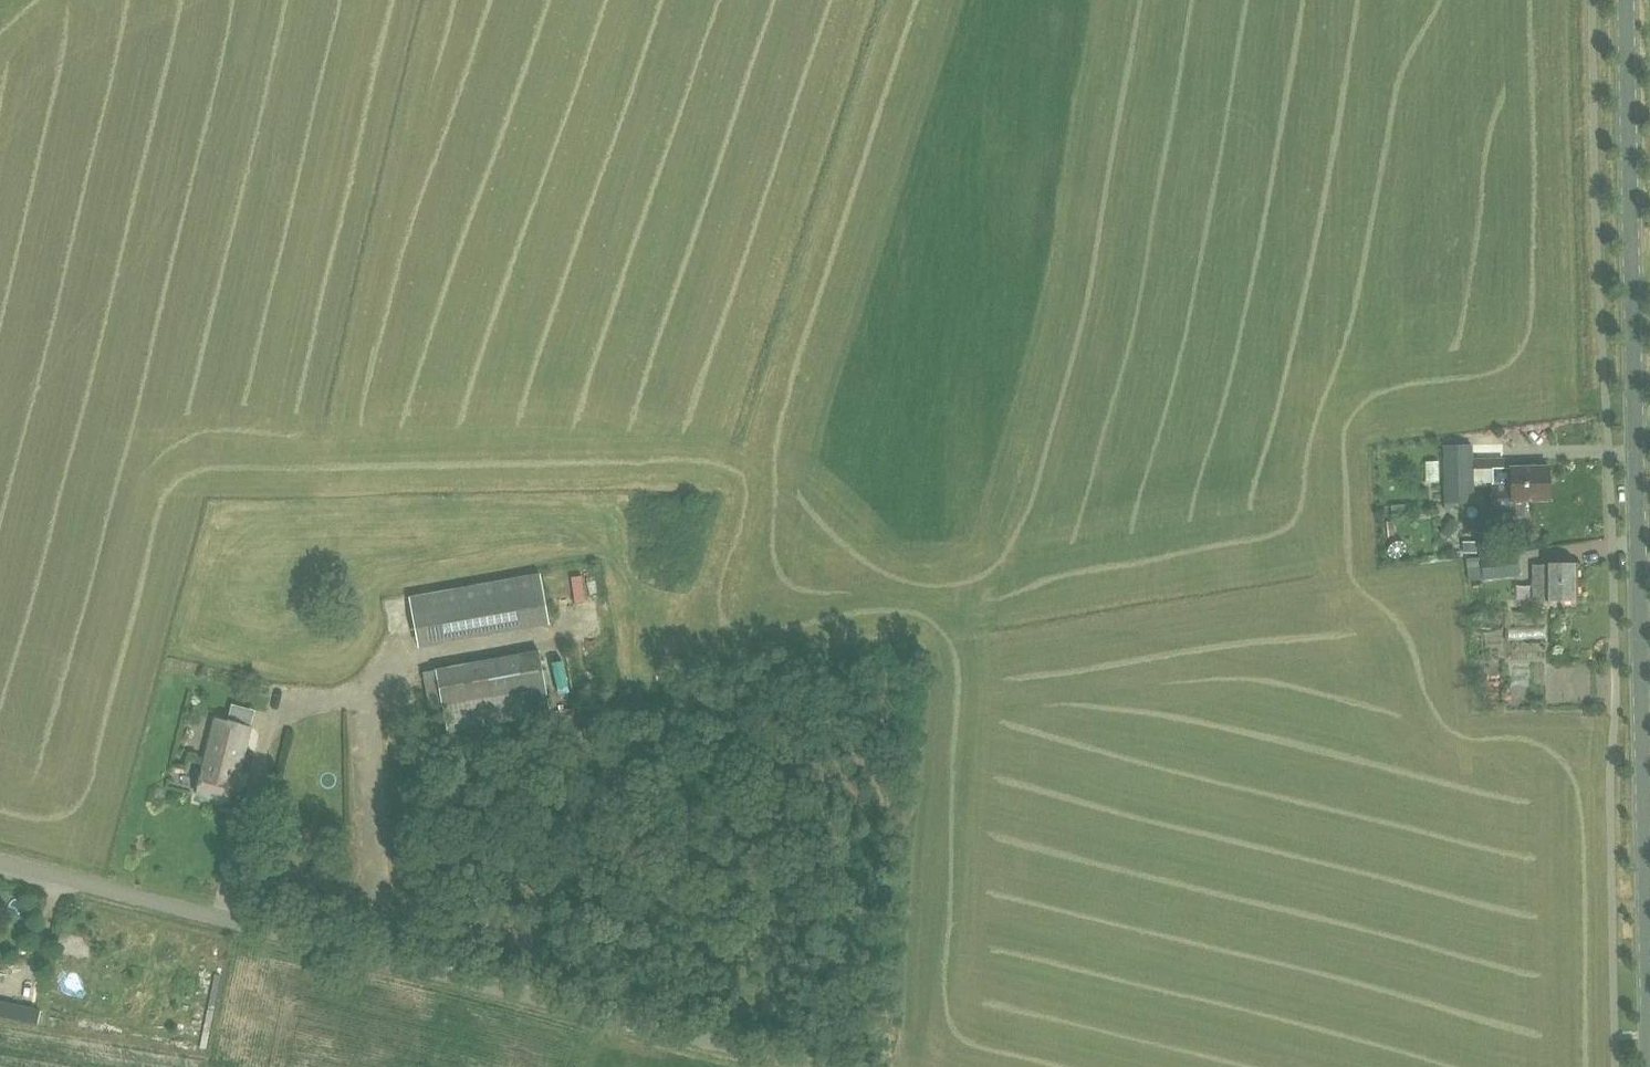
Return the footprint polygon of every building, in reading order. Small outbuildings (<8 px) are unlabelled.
[(1441,445),(1442,503),(1473,503),(1472,483),(1480,482),(1480,469),(1472,469),(1471,445),(1441,445)] [(1509,481),(1510,501),(1548,500),(1547,467),(1491,468),(1492,482),(1509,481)] [(1447,538),(1457,521),(1449,516),(1438,532),(1447,538)] [(1464,542),(1463,553),(1476,553),(1476,542),(1464,542)] [(1482,579),(1482,580),(1518,576),(1516,552),(1479,556),(1480,564),(1465,565),(1466,580),(1482,579)] [(1576,599),(1575,564),(1531,565),(1532,600),(1576,599)] [(416,646),(545,624),(537,574),(407,597),(416,646)] [(581,592),(586,616),(598,614),(593,589),(581,592)] [(445,731),(528,716),(547,713),(536,652),(421,673),(426,707),(440,704),(445,731)] [(248,692),(259,695),(262,685),(250,682),(248,692)] [(211,719),(198,769),(192,794),(224,802),(230,779),(233,780),(246,728),(211,719)] [(41,1010),(16,1004),(13,1020),(38,1025),(41,1010)]
